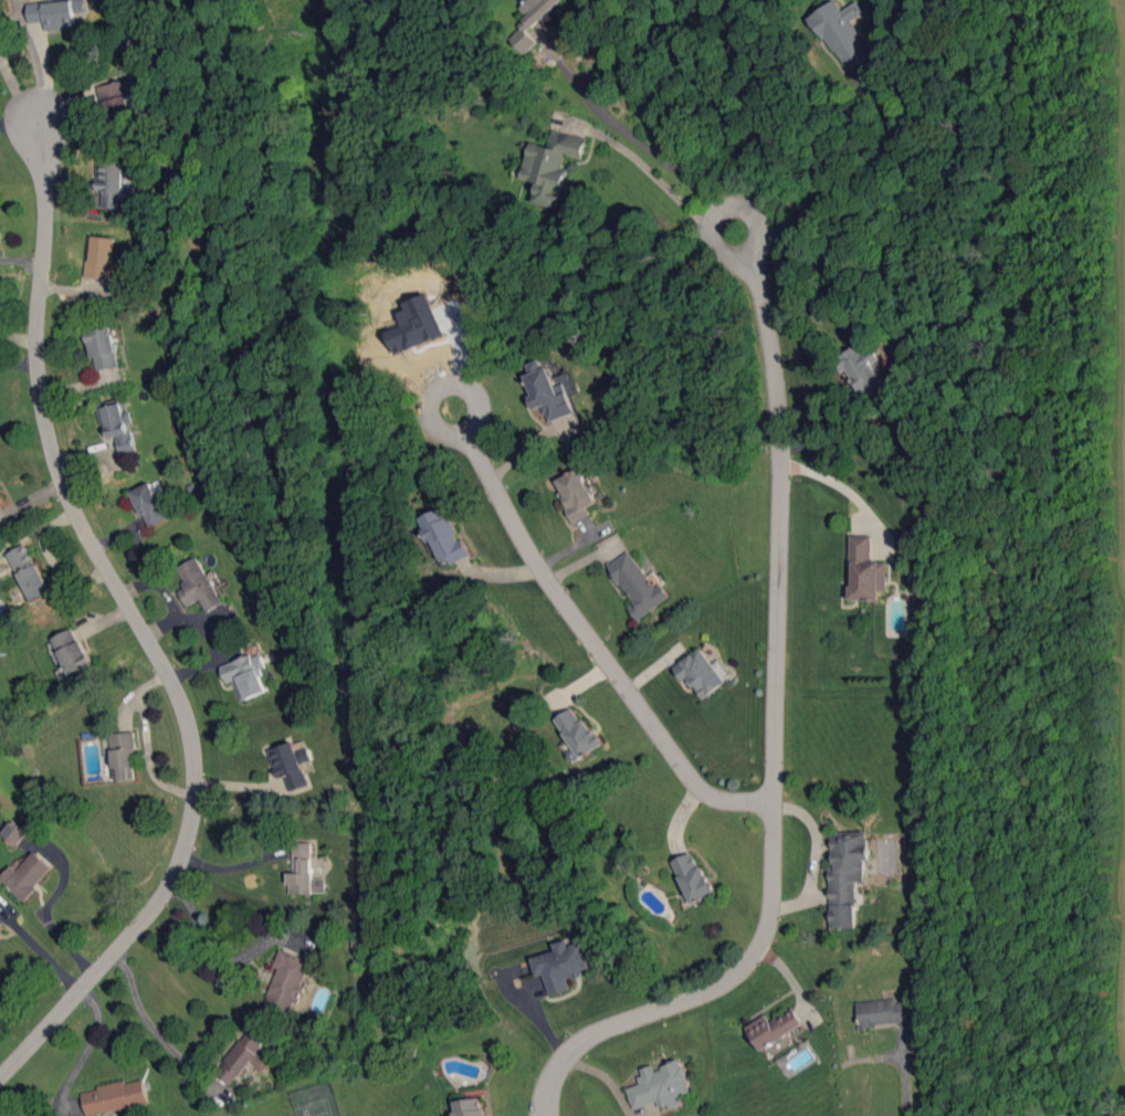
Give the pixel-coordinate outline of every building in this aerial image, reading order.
[(46,21),(46,30),(77,27),(75,13),(87,11),(86,0),(68,0),(28,4),(30,23),(46,21)] [(525,54),(538,42),(528,32),(562,0),(529,0),(521,8),(530,18),(509,37),(525,54)] [(835,0),(811,16),(844,67),(867,52),(856,35),(858,33),(850,21),(864,12),(857,1),(842,10),(835,0)] [(588,138),(552,130),(549,146),(530,142),(521,179),(538,182),(533,202),(559,208),(567,169),(563,168),(566,155),(583,159),(588,138)] [(123,208),(124,196),(135,196),(136,162),(98,161),(97,190),(103,191),(103,207),(123,208)] [(122,280),(122,263),(115,263),(117,237),(88,236),(86,278),(122,280)] [(438,338),(438,337),(444,335),(432,296),(400,307),(412,346),(438,338)] [(88,331),(95,371),(119,367),(112,327),(88,331)] [(875,364),(882,360),(875,347),(865,353),(861,344),(836,359),(843,372),(848,369),(863,395),(865,393),(876,411),(895,399),(875,364)] [(549,422),(577,412),(570,394),(578,392),(570,370),(553,376),(550,366),(544,369),(540,360),(528,364),(532,374),(527,376),(534,395),(530,396),(534,410),(544,406),(549,422)] [(137,451),(128,411),(124,412),(122,403),(100,408),(106,439),(116,437),(120,455),(137,451)] [(554,481),(575,523),(591,515),(588,507),(598,502),(580,468),(554,481)] [(132,491),(147,527),(167,519),(152,483),(132,491)] [(421,517),(442,566),(470,554),(464,538),(459,540),(445,506),(421,517)] [(850,600),(878,600),(878,591),(886,591),(886,562),(870,561),(870,536),(851,535),(850,600)] [(33,603),(52,594),(27,544),(8,553),(33,603)] [(671,597),(662,583),(655,587),(631,551),(609,565),(634,604),(629,607),(637,620),(671,597)] [(224,603),(199,556),(177,568),(187,587),(179,591),(187,606),(201,599),(208,612),(224,603)] [(74,627),(52,638),(69,675),(92,664),(74,627)] [(676,667),(702,700),(726,682),(701,648),(676,667)] [(235,681),(242,701),(267,692),(260,673),(268,670),(261,652),(221,666),(227,684),(235,681)] [(581,759),(601,746),(576,706),(556,718),(581,759)] [(133,732),(110,734),(115,781),(137,779),(133,732)] [(269,749),(278,778),(285,776),(290,791),(309,785),(303,763),(313,760),(310,747),(298,751),(295,741),(269,749)] [(18,845),(28,833),(13,821),(3,834),(18,845)] [(856,927),(855,881),(864,881),(864,860),(867,860),(867,832),(832,833),(833,866),(829,866),(831,928),(856,927)] [(294,873),(288,873),(288,893),(326,894),(326,878),(313,878),(313,843),(294,843),(294,873)] [(54,868),(36,851),(18,870),(12,865),(0,878),(0,879),(24,901),(54,868)] [(713,895),(696,851),(674,860),(692,904),(713,895)] [(550,995),(571,990),(568,979),(592,973),(585,941),(570,945),(569,939),(554,943),(556,951),(533,957),(537,976),(545,974),(550,995)] [(312,961),(281,949),(274,966),(279,968),(263,1009),(286,1018),(293,1001),(296,1002),(312,961)] [(858,1002),(860,1026),(905,1023),(903,999),(858,1002)] [(765,1015),(746,1027),(761,1050),(803,1024),(793,1008),(770,1023),(765,1015)] [(262,1071),(270,1062),(256,1051),(264,1041),(249,1029),(215,1073),(231,1086),(250,1062),(262,1071)] [(634,1109),(657,1102),(659,1110),(683,1102),(681,1096),(692,1093),(681,1060),(654,1069),(653,1065),(638,1070),(643,1083),(627,1088),(634,1109)] [(82,1091),(87,1115),(148,1104),(143,1079),(82,1091)] [(482,1097),(455,1101),(457,1115),(485,1115),(482,1097)]
